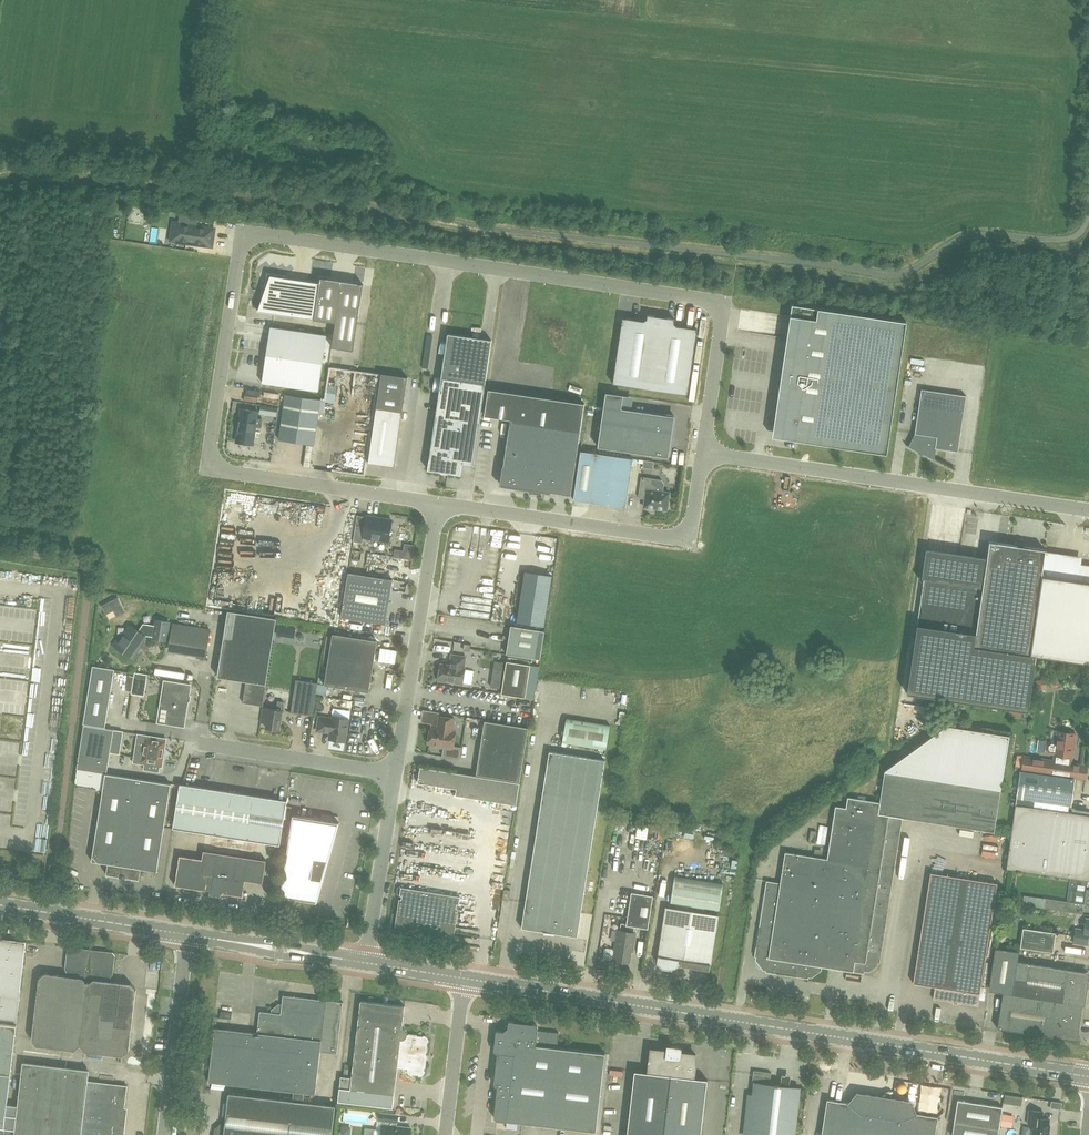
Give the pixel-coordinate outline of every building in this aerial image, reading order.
[(198,216),(197,222),(213,225),(214,219),(198,216)] [(215,228),(179,223),(173,222),(171,241),(212,247),(212,246),(215,229),(215,228)] [(259,309),(258,311),(314,319),(336,322),(332,347),(353,350),(363,284),(341,281),(320,278),(320,283),(284,278),(285,276),(286,276),(286,275),(267,272),(263,296),(264,296),(262,301),(260,309),(259,309)] [(792,305),(787,337),(773,437),(887,454),(891,430),(907,322),(792,305)] [(697,329),(685,327),(677,326),(674,323),(674,319),(675,319),(667,318),(667,317),(655,315),(655,316),(647,315),(648,315),(647,319),(644,321),(623,318),(613,383),(688,395),(697,329)] [(267,335),(264,354),(323,363),(327,335),(270,326),(269,335),(267,335)] [(439,391),(438,400),(438,403),(436,415),(428,470),(461,475),(462,464),(463,464),(473,466),(480,421),(485,384),(492,340),(448,334),(441,377),(441,379),(439,391)] [(323,363),(264,354),(261,373),(263,374),(262,381),(262,382),(318,391),(323,363)] [(381,373),(379,390),(405,394),(408,377),(381,373)] [(488,392),(484,415),(510,419),(509,428),(504,463),(503,463),(499,485),(531,490),(531,493),(540,495),(540,491),(551,493),(551,492),(571,495),(581,429),(584,407),(585,403),(559,400),(488,389),(488,392)] [(906,445),(923,454),(925,455),(934,459),(936,448),(958,451),(966,396),(922,389),(915,433),(909,446),(906,444),(906,445)] [(379,390),(376,408),(402,412),(405,394),(379,390)] [(675,416),(632,410),(622,408),(624,395),(606,392),(598,447),(669,458),(669,455),(675,418),(675,416)] [(321,400),(286,394),(279,440),(314,445),(321,400)] [(267,414),(269,406),(261,405),(260,413),(267,414)] [(402,412),(376,408),(368,462),(394,466),(402,412)] [(256,426),(257,419),(258,411),(241,409),(236,442),(253,444),(256,426)] [(633,458),(596,453),(581,451),(574,500),(626,507),(631,469),(633,458)] [(654,462),(633,458),(631,469),(638,470),(639,463),(643,463),(643,468),(653,469),(654,462)] [(652,484),(653,479),(642,477),(639,497),(645,498),(644,507),(667,510),(667,508),(669,506),(670,501),(668,500),(669,492),(657,490),(657,488),(655,485),(652,484)] [(222,510),(215,553),(247,559),(254,515),(222,510)] [(392,520),(381,518),(381,520),(377,519),(377,517),(366,516),(365,527),(356,525),(353,541),(363,543),(364,537),(388,541),(390,530),(392,528),(393,523),(392,521),(392,520)] [(1045,550),(990,541),(987,558),(976,556),(938,550),(937,560),(925,558),(922,578),(924,579),(917,625),(907,693),(1028,711),(1036,655),(1088,663),(1088,565),(1080,564),(1079,570),(1043,564),(1045,550)] [(398,557),(417,558),(418,543),(407,542),(407,548),(398,548),(398,557)] [(363,567),(367,551),(356,549),(352,565),(363,567)] [(543,626),(551,575),(525,571),(517,621),(543,626)] [(348,572),(341,617),(386,624),(393,579),(348,572)] [(105,613),(113,609),(121,606),(117,598),(101,605),(105,613)] [(246,681),(243,702),(263,706),(266,684),(277,618),(228,610),(218,677),(246,681)] [(156,620),(155,625),(153,637),(153,638),(166,640),(169,622),(156,620)] [(146,636),(153,637),(155,625),(147,624),(146,626),(142,625),(138,631),(130,626),(119,641),(117,640),(113,645),(133,658),(139,650),(137,648),(146,636)] [(545,631),(511,625),(506,654),(540,659),(545,631)] [(200,628),(196,651),(206,652),(210,629),(200,628)] [(377,640),(333,633),(324,685),(369,692),(377,640)] [(474,671),(465,669),(465,668),(464,668),(466,657),(452,654),(450,666),(441,664),(439,680),(463,684),(463,682),(472,684),(474,671)] [(504,662),(494,661),(491,687),(500,688),(504,662)] [(531,665),(507,661),(502,694),(526,698),(531,665)] [(93,666),(83,724),(105,727),(115,669),(93,666)] [(147,678),(148,674),(135,672),(134,676),(131,692),(131,693),(144,696),(147,678)] [(318,683),(296,679),(291,712),(313,716),(318,683)] [(168,716),(185,719),(191,685),(165,681),(161,708),(169,709),(168,716)] [(275,709),(269,708),(263,707),(261,722),(267,723),(266,728),(268,728),(269,730),(273,731),(275,729),(279,730),(284,701),(278,700),(277,708),(275,709)] [(333,719),(319,716),(317,730),(327,732),(327,731),(331,731),(330,739),(345,741),(349,719),(333,717),(333,719)] [(453,747),(455,732),(452,731),(455,718),(440,716),(439,725),(440,725),(439,729),(431,728),(428,743),(434,744),(434,746),(443,748),(444,746),(453,747)] [(611,725),(566,718),(563,742),(607,749),(611,725)] [(476,774),(520,781),(529,728),(485,721),(476,774)] [(110,752),(118,753),(122,731),(84,725),(77,769),(107,773),(110,752)] [(819,966),(822,967),(864,973),(865,969),(868,970),(875,965),(876,962),(879,962),(902,817),(994,832),(1009,735),(947,725),(885,770),(885,771),(880,802),(848,797),(846,807),(836,806),(827,858),(785,852),(780,883),(767,881),(755,956),(759,957),(758,960),(763,967),(767,968),(766,971),(808,978),(808,974),(812,975),(819,970),(819,966)] [(1054,761),(1062,762),(1071,763),(1071,758),(1072,758),(1075,733),(1058,731),(1057,741),(1052,740),(1048,743),(1047,748),(1050,752),(1055,753),(1054,761)] [(166,739),(138,735),(134,760),(145,761),(145,763),(162,766),(166,739)] [(605,760),(550,751),(522,928),(578,936),(605,760)] [(1038,759),(1024,756),(1022,770),(1085,779),(1087,766),(1071,763),(1062,762),(1054,761),(1038,759)] [(77,769),(75,785),(99,788),(98,790),(103,791),(104,784),(137,789),(170,794),(171,784),(77,769)] [(1035,800),(1070,806),(1074,778),(1020,771),(1016,804),(1028,806),(1034,800),(1035,800)] [(98,823),(131,828),(137,789),(104,784),(103,791),(98,823)] [(209,834),(216,789),(180,784),(173,828),(209,834)] [(158,871),(170,794),(137,789),(131,828),(125,866),(108,864),(107,875),(139,880),(141,869),(158,871)] [(245,839),(252,795),(216,789),(209,834),(245,839)] [(252,795),(245,839),(280,845),(287,800),(252,795)] [(1016,804),(1006,868),(1088,880),(1088,815),(1028,806),(1016,804)] [(280,897),(281,897),(317,903),(340,822),(293,815),(280,897)] [(92,861),(108,864),(125,866),(131,828),(98,823),(92,861)] [(202,859),(180,855),(175,885),(211,891),(211,893),(216,894),(220,895),(220,893),(243,896),(246,880),(263,883),(267,860),(204,850),(202,859)] [(931,872),(913,983),(935,986),(933,998),(953,1002),(954,999),(958,1000),(958,1002),(978,1006),(997,883),(931,872)] [(719,910),(724,883),(674,875),(670,902),(719,910)] [(399,899),(395,930),(448,939),(449,936),(452,934),(455,934),(459,908),(456,908),(457,904),(459,904),(460,896),(401,887),(400,895),(402,895),(402,899),(399,899)] [(509,901),(511,890),(504,889),(503,900),(509,901)] [(606,949),(605,957),(606,959),(612,960),(614,959),(613,960),(618,961),(629,963),(631,951),(633,941),(634,941),(636,933),(634,932),(635,926),(648,929),(653,896),(631,892),(626,924),(621,923),(620,930),(618,930),(615,950),(614,949),(608,948),(606,949)] [(1022,905),(1067,912),(1069,902),(1046,898),(1023,896),(1022,905)] [(710,964),(709,971),(710,971),(719,915),(666,907),(658,956),(659,956),(657,963),(662,968),(672,970),(678,966),(679,959),(710,964)] [(1085,930),(1076,928),(1074,942),(1087,944),(1088,937),(1088,920),(1086,919),(1085,930)] [(1017,941),(1021,942),(1020,947),(1053,952),(1056,932),(1023,928),(1022,936),(1018,935),(1017,941)] [(16,1020),(19,996),(26,940),(3,937),(3,938),(0,937),(0,1018),(16,1020)] [(75,1050),(81,1046),(92,951),(71,948),(69,950),(66,968),(68,970),(70,970),(70,975),(45,973),(39,977),(32,1039),(37,1045),(75,1050)] [(1003,992),(1012,994),(1082,1005),(1085,1006),(1088,983),(1084,982),(1085,972),(1018,961),(1019,952),(997,948),(989,987),(1003,989),(1003,992)] [(124,1056),(129,1051),(137,989),(132,983),(107,980),(108,974),(110,975),(112,973),(114,955),(113,953),(92,951),(81,1046),(86,1051),(124,1056)] [(1012,994),(1003,992),(997,1028),(1069,1039),(1072,1044),(1081,1037),(1078,1033),(1082,1005),(1012,994)] [(294,1092),(305,1093),(315,1094),(320,1051),(337,1053),(343,1002),(283,995),(282,1006),(279,1005),(273,1010),(273,1013),(260,1011),(257,1033),(215,1028),(209,1082),(213,1082),(294,1092)] [(398,1067),(409,1069),(409,1070),(409,1071),(409,1072),(410,1072),(411,1073),(412,1074),(413,1074),(419,1075),(420,1075),(421,1074),(422,1074),(423,1073),(424,1072),(424,1071),(424,1070),(424,1067),(424,1066),(424,1065),(423,1065),(423,1057),(426,1057),(428,1041),(427,1040),(427,1039),(427,1038),(426,1038),(426,1037),(425,1037),(424,1036),(407,1034),(407,1033),(407,1032),(407,1031),(406,1030),(405,1029),(404,1028),(403,1028),(402,1028),(405,1006),(361,1001),(360,1012),(350,1089),(339,1087),(338,1101),(393,1107),(398,1067)] [(498,1121),(596,1132),(605,1053),(557,1048),(559,1033),(538,1030),(538,1027),(538,1026),(537,1025),(536,1024),(535,1024),(509,1021),(508,1028),(503,1031),(496,1031),(494,1049),(494,1050),(495,1051),(495,1052),(496,1052),(496,1053),(497,1053),(498,1053),(494,1082),(494,1083),(494,1084),(495,1085),(496,1086),(497,1086),(498,1086),(494,1116),(494,1117),(495,1118),(495,1119),(496,1120),(497,1120),(498,1121)] [(12,1074),(17,1026),(0,1024),(0,1073),(12,1074)] [(674,1047),(668,1047),(668,1051),(651,1049),(649,1072),(635,1071),(627,1134),(664,1134),(674,1047)] [(695,1078),(693,1078),(696,1054),(680,1052),(680,1048),(674,1047),(664,1134),(701,1134),(707,1079),(695,1078)] [(127,1086),(87,1081),(89,1070),(23,1063),(15,1134),(121,1134),(127,1086)] [(800,1088),(770,1085),(771,1073),(754,1070),(752,1087),(756,1087),(754,1100),(761,1100),(757,1134),(795,1134),(800,1088)] [(5,1128),(7,1115),(12,1075),(12,1074),(0,1073),(0,1127),(5,1128)] [(911,1101),(894,1099),(892,1092),(893,1092),(892,1091),(879,1096),(857,1093),(849,1103),(827,1099),(822,1134),(935,1134),(938,1117),(916,1113),(911,1101)] [(289,1134),(332,1134),(336,1106),(304,1102),(305,1093),(294,1092),(293,1100),(289,1134)] [(293,1100),(229,1093),(225,1126),(223,1126),(220,1123),(222,1126),(215,1131),(215,1134),(213,1134),(289,1134),(293,1100)] [(1009,1094),(1008,1102),(1026,1104),(1026,1095),(1009,1094)] [(999,1130),(1003,1107),(958,1100),(952,1134),(998,1134),(999,1130)] [(1048,1131),(1050,1119),(1042,1118),(1043,1112),(1029,1110),(1028,1123),(1033,1124),(1032,1134),(1049,1134),(1050,1133),(1048,1131)] [(411,1127),(395,1125),(395,1122),(398,1123),(399,1114),(380,1112),(379,1120),(383,1121),(382,1130),(376,1129),(374,1130),(373,1134),(410,1134),(411,1127)] [(1007,1126),(1009,1115),(1009,1114),(1002,1114),(1001,1125),(1007,1126)]
